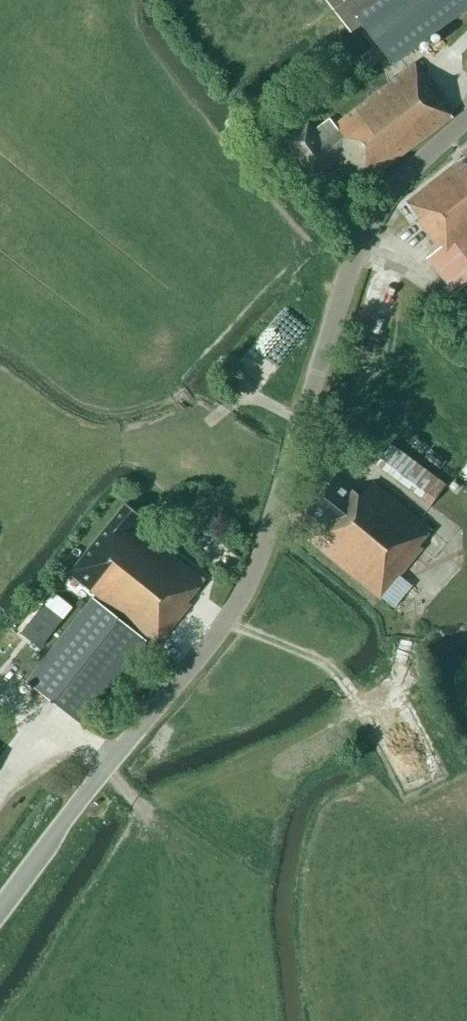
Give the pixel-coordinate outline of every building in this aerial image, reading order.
[(330,6),(362,48),(373,40),(393,66),(466,9),(466,0),(338,0),(330,6)] [(346,154),(349,158),(344,162),(362,186),(453,117),(443,105),(445,103),(415,63),(334,125),(330,120),(314,132),(308,124),(285,141),(314,179),(346,154)] [(462,152),(465,156),(407,202),(419,217),(416,219),(439,249),(427,258),(448,285),(455,293),(466,283),(466,148),(462,152)] [(445,485),(391,444),(376,465),(430,506),(445,485)] [(361,498),(335,476),(306,511),(322,524),(308,540),(381,599),(423,549),(420,546),(432,531),(374,483),(361,498)] [(71,571),(159,645),(192,604),(189,601),(206,580),(161,544),(158,548),(135,528),(145,516),(129,502),(71,571)] [(27,682),(77,722),(143,639),(93,599),(27,682)]
